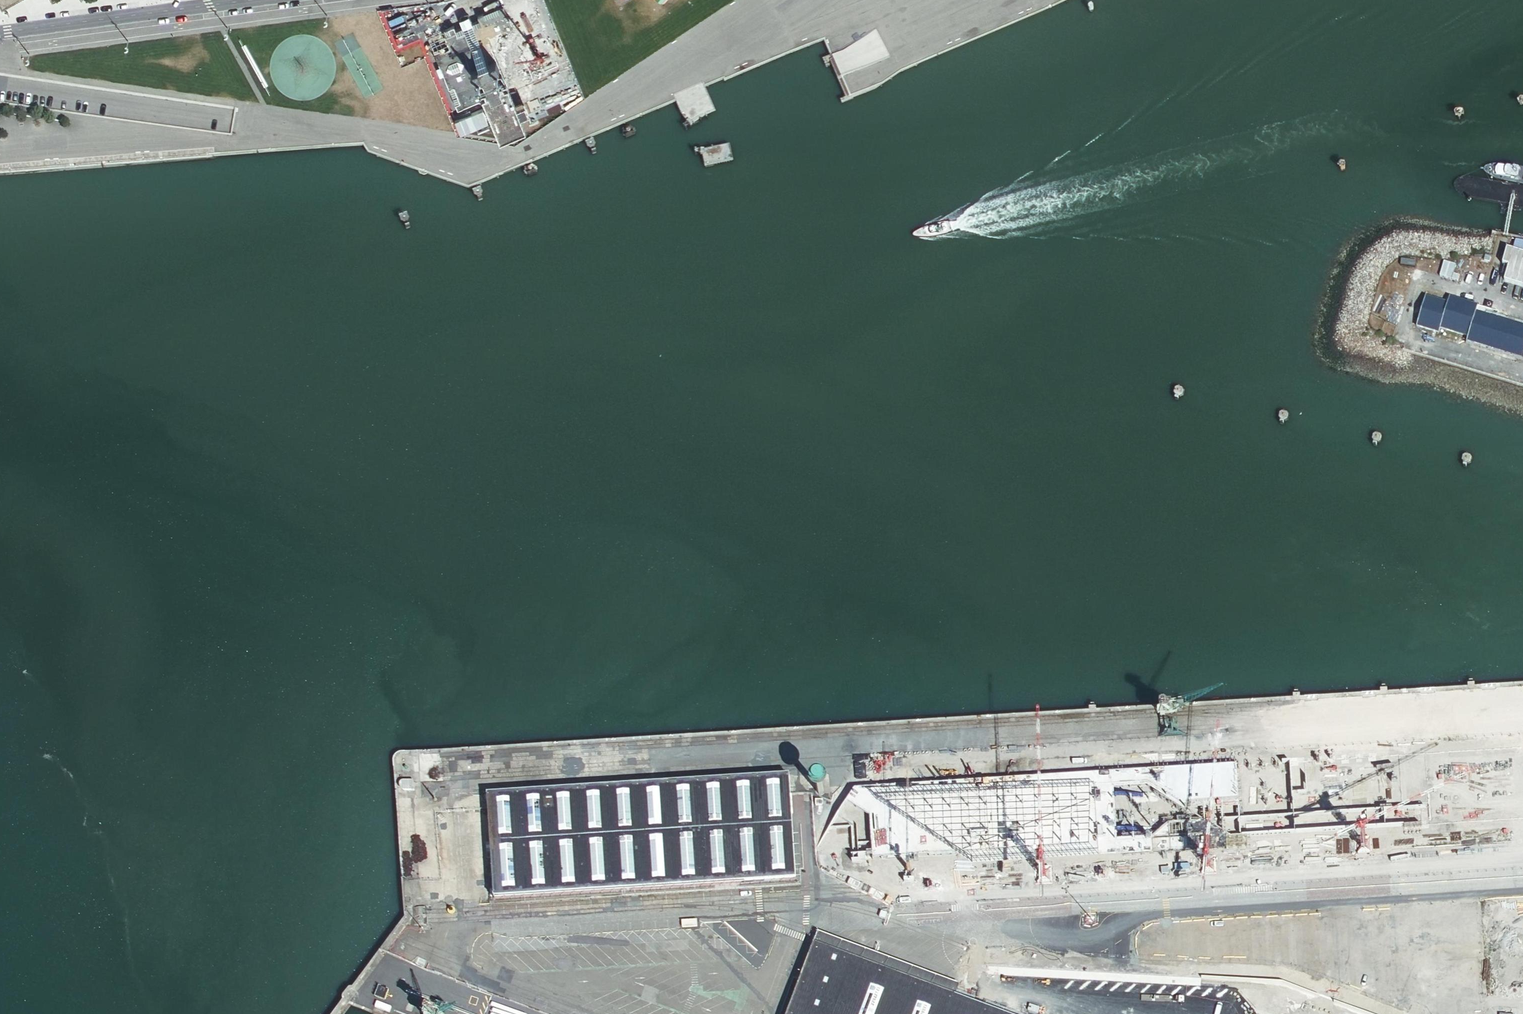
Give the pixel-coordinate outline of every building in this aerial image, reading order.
[(510,88),(559,67),(535,10),(532,2),(531,0),(518,0),(478,16),(479,18),(481,22),(473,25),(472,21),(463,25),(464,29),(457,32),(455,27),(429,38),(441,67),(445,76),(458,109),(485,98),(510,88)] [(445,76),(441,67),(436,69),(440,78),(445,76)] [(510,88),(485,98),(488,105),(502,139),(526,129),(512,93),(510,88)] [(1504,253),(1501,268),(1506,269),(1502,284),(1522,290),(1522,258),(1504,253)] [(1425,297),(1416,327),(1440,335),(1442,329),(1466,337),(1464,343),(1522,361),(1522,360),(1522,328),(1476,313),(1478,307),(1449,298),(1447,304),(1425,297)] [(1237,765),(856,790),(860,873),(1194,848),(1190,804),(1238,799),(1237,765)] [(791,774),(491,792),(492,808),(497,896),(798,878),(793,803),(793,794),(791,774)] [(414,791),(414,782),(404,783),(403,784),(402,786),(402,789),(403,791),(405,792),(414,791)] [(815,941),(789,1013),(1012,1013),(815,941)]
